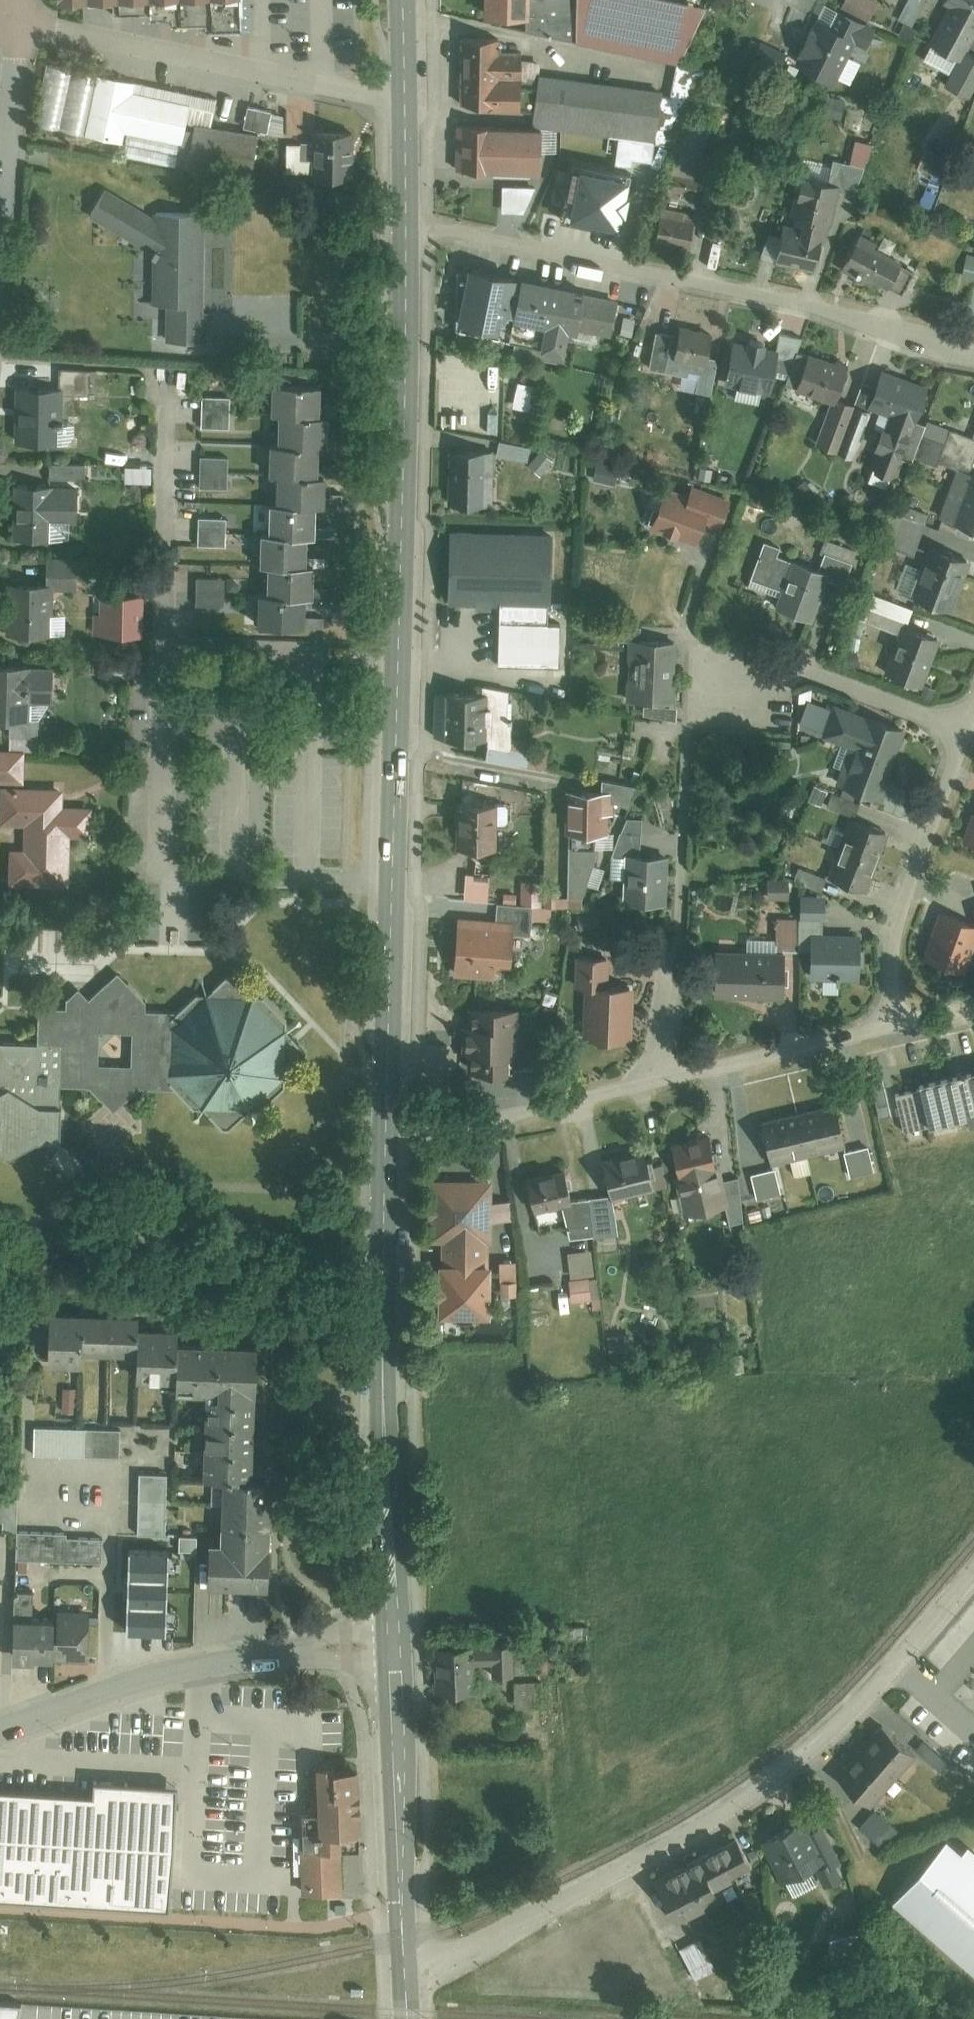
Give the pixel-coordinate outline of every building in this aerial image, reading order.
[(58,2),(112,0),(112,16),(171,14),(171,26),(205,25),(206,33),(241,31),(240,0),(58,0),(58,2)] [(486,23),(506,23),(527,23),(528,0),(486,0),(486,23)] [(527,23),(506,23),(506,31),(526,34),(681,67),(708,10),(659,0),(528,0),(527,23)] [(897,22),(912,29),(926,0),(908,0),(897,22)] [(943,6),(954,10),(935,51),(964,65),(968,57),(973,45),(973,0),(946,0),(943,6)] [(816,17),(795,63),(833,81),(854,35),(816,17)] [(497,44),(462,44),(463,117),(520,117),(520,65),(519,57),(497,57),(497,44)] [(964,65),(949,93),(964,101),(973,81),(973,60),(968,57),(964,65)] [(520,65),(520,117),(534,117),(532,130),(656,147),(661,98),(540,79),(542,67),(520,65)] [(96,77),(86,135),(190,153),(186,173),(254,185),(268,108),(246,104),(241,131),(189,122),(192,103),(134,92),(136,84),(96,77)] [(489,127),(458,126),(456,181),(487,182),(488,136),(489,127)] [(320,182),(357,182),(356,132),(319,133),(320,182)] [(540,137),(488,136),(487,182),(539,183),(540,137)] [(854,203),(874,145),(857,142),(850,166),(837,164),(831,188),(840,191),(837,200),(854,203)] [(631,172),(572,160),(560,218),(619,230),(631,172)] [(673,168),(668,191),(696,198),(702,175),(673,168)] [(840,191),(831,188),(803,180),(778,267),(814,278),(837,200),(840,191)] [(107,185),(87,215),(155,260),(154,303),(169,303),(169,342),(205,342),(206,211),(155,210),(155,217),(107,185)] [(696,219),(660,213),(655,241),(691,247),(696,219)] [(861,234),(858,243),(844,273),(892,295),(906,266),(879,254),(883,245),(861,234)] [(516,268),(471,258),(459,315),(454,336),(476,341),(479,327),(503,331),(516,268)] [(516,268),(503,331),(567,345),(570,330),(610,339),(620,294),(586,287),(587,283),(516,268)] [(712,330),(679,325),(673,324),(670,346),(651,343),(648,365),(687,372),(688,366),(698,368),(694,392),(711,395),(718,353),(709,352),(712,330)] [(750,331),(749,336),(732,334),(725,379),(770,387),(774,366),(790,370),(799,345),(803,332),(779,328),(775,345),(764,342),(766,334),(750,331)] [(799,345),(790,370),(787,380),(834,394),(845,359),(799,345)] [(928,380),(879,365),(868,402),(890,408),(886,421),(881,419),(873,443),(878,445),(871,466),(897,473),(903,453),(913,456),(924,419),(917,416),(928,380)] [(490,372),(460,370),(458,417),(493,419),(495,377),(495,372),(490,372)] [(327,387),(276,384),(275,410),(284,410),(282,444),(273,443),(272,472),(285,473),(284,503),(276,502),(275,531),(270,531),(268,562),(267,594),(265,623),(314,626),(315,594),(330,595),(331,566),(316,565),(317,535),(332,535),(334,502),(335,472),(325,472),(326,444),(336,444),(338,413),(326,412),(327,387)] [(59,393),(18,391),(16,442),(56,444),(59,393)] [(855,399),(834,394),(817,443),(836,448),(855,399)] [(200,427),(226,427),(226,398),(200,398),(200,427)] [(855,399),(836,448),(856,455),(871,404),(855,399)] [(928,417),(924,431),(945,438),(939,457),(959,464),(970,468),(973,456),(973,432),(928,417)] [(499,437),(497,452),(528,457),(531,442),(499,437)] [(494,445),(451,444),(450,503),(493,504),(494,452),(494,445)] [(552,457),(539,447),(528,462),(540,472),(552,457)] [(203,487),(230,487),(230,459),(203,459),(203,487)] [(959,464),(942,517),(973,528),(973,469),(970,468),(959,464)] [(686,496),(707,503),(703,517),(721,523),(731,495),(690,482),(686,496)] [(82,484),(11,484),(11,543),(52,543),(52,523),(82,523),(82,484)] [(686,496),(659,488),(648,523),(697,537),(703,517),(707,503),(686,496)] [(929,511),(901,501),(887,539),(916,550),(929,511)] [(200,546),(227,546),(227,517),(200,517),(200,546)] [(553,529),(448,526),(448,599),(448,603),(498,603),(498,616),(548,617),(549,596),(553,529)] [(780,541),(763,535),(751,576),(780,585),(774,604),(814,616),(827,574),(846,580),(858,544),(821,532),(812,560),(778,549),(780,541)] [(930,542),(913,595),(953,607),(970,554),(930,542)] [(9,587),(9,631),(47,631),(47,594),(79,593),(79,566),(51,566),(51,587),(9,587)] [(197,605),(224,605),(224,577),(197,577),(197,605)] [(863,585),(849,626),(865,631),(869,619),(904,631),(908,619),(914,603),(863,585)] [(91,612),(91,632),(143,632),(143,595),(106,595),(106,612),(91,612)] [(942,631),(908,619),(904,631),(890,670),(924,683),(942,631)] [(630,636),(629,696),(674,696),(675,636),(641,636),(630,636)] [(0,666),(0,719),(31,720),(31,701),(49,701),(50,666),(0,666)] [(481,681),(481,686),(482,733),(485,735),(484,758),(546,769),(547,747),(529,747),(529,741),(526,741),(526,737),(511,734),(512,709),(508,709),(508,684),(481,681)] [(434,686),(435,734),(482,733),(481,686),(434,686)] [(856,743),(842,780),(882,794),(907,725),(814,692),(804,719),(823,726),(822,730),(856,743)] [(677,704),(639,704),(639,711),(676,716),(677,704)] [(0,757),(0,785),(2,785),(1,825),(31,826),(31,849),(8,849),(7,890),(71,891),(72,843),(95,844),(95,807),(68,806),(68,789),(23,789),(23,757),(0,757)] [(603,784),(567,783),(568,805),(568,831),(568,855),(568,876),(568,891),(585,892),(596,860),(595,829),(606,829),(604,810),(614,810),(613,799),(629,802),(637,782),(602,774),(603,784)] [(859,799),(832,789),(828,802),(855,812),(859,799)] [(497,795),(457,795),(457,844),(496,845),(497,795)] [(625,850),(625,898),(668,899),(667,848),(641,847),(643,814),(627,814),(614,849),(625,850)] [(854,814),(831,877),(863,889),(886,825),(854,814)] [(827,872),(798,863),(793,879),(822,888),(827,872)] [(490,870),(465,870),(464,896),(489,897),(490,870)] [(542,878),(521,878),(521,901),(533,903),(542,903),(542,884),(542,878)] [(787,880),(768,881),(768,896),(788,895),(787,880)] [(560,884),(542,884),(542,903),(552,904),(567,904),(567,893),(561,893),(560,884)] [(798,914),(798,949),(810,949),(810,930),(816,930),(816,914),(825,914),(825,893),(799,893),(799,914),(798,914)] [(495,916),(514,917),(513,930),(531,932),(533,917),(551,919),(552,904),(542,903),(533,903),(521,901),(497,899),(495,916)] [(925,959),(968,973),(973,956),(973,916),(943,906),(925,959)] [(495,916),(456,913),(452,969),(495,972),(496,955),(511,956),(513,930),(514,917),(495,916)] [(776,949),(784,949),(798,949),(798,914),(776,914),(776,935),(776,949)] [(816,930),(810,930),(810,949),(810,974),(827,974),(827,990),(840,990),(840,973),(859,973),(859,929),(816,930)] [(715,946),(715,991),(784,991),(784,949),(776,949),(776,935),(747,935),(747,946),(715,946)] [(584,1039),(636,1040),(637,988),(610,988),(611,960),(571,960),(570,991),(585,991),(584,1039)] [(156,1019),(155,1071),(169,1085),(214,1127),(302,1047),(221,962),(173,1005),(156,1019)] [(173,1005),(134,1005),(135,993),(108,964),(78,991),(67,980),(57,990),(56,1000),(28,1001),(27,1035),(0,1034),(0,1152),(27,1138),(51,1138),(53,1082),(75,1082),(103,1106),(130,1087),(169,1085),(155,1071),(156,1019),(173,1005)] [(464,1063),(522,1064),(523,1009),(465,1008),(464,1063)] [(896,1096),(905,1132),(973,1116),(973,1071),(920,1083),(922,1090),(896,1096)] [(837,1102),(798,1110),(808,1152),(845,1145),(837,1102)] [(763,1118),(773,1161),(791,1157),(794,1173),(811,1169),(808,1152),(798,1110),(763,1118)] [(712,1134),(671,1143),(678,1169),(673,1170),(678,1190),(670,1192),(673,1208),(682,1205),(683,1209),(725,1199),(730,1221),(744,1218),(739,1174),(723,1177),(712,1134)] [(869,1143),(845,1149),(851,1175),(875,1170),(869,1143)] [(647,1153),(604,1162),(610,1191),(611,1194),(654,1185),(647,1153)] [(564,1165),(527,1175),(535,1207),(562,1200),(572,1198),(564,1165)] [(782,1190),(775,1165),(750,1171),(756,1197),(782,1190)] [(437,1257),(437,1305),(491,1306),(491,1254),(487,1254),(487,1236),(492,1236),(492,1218),(510,1218),(510,1198),(492,1197),(492,1175),(436,1175),(436,1204),(436,1232),(443,1232),(442,1257),(437,1257)] [(587,1193),(588,1196),(593,1234),(617,1232),(611,1194),(610,1191),(587,1193)] [(562,1200),(570,1236),(593,1234),(588,1196),(572,1198),(562,1200)] [(591,1247),(569,1250),(571,1275),(594,1273),(591,1247)] [(514,1257),(500,1258),(501,1292),(515,1291),(514,1257)] [(590,1277),(571,1279),(573,1301),(591,1299),(592,1309),(600,1308),(598,1294),(592,1295),(590,1277)] [(140,1319),(54,1316),(52,1365),(94,1367),(94,1354),(129,1355),(128,1387),(181,1389),(180,1396),(210,1397),(207,1480),(230,1481),(228,1548),(216,1548),(215,1590),(279,1593),(280,1551),(274,1551),(276,1484),(261,1483),(266,1348),(177,1345),(178,1332),(139,1330),(140,1319)] [(118,1431),(34,1430),(33,1459),(118,1460),(118,1431)] [(141,1475),(138,1534),(169,1535),(172,1477),(141,1475)] [(21,1536),(20,1564),(99,1565),(99,1537),(21,1536)] [(129,1549),(126,1629),(166,1631),(169,1550),(129,1549)] [(13,1604),(11,1655),(89,1658),(91,1607),(13,1604)] [(515,1646),(439,1649),(440,1693),(477,1691),(477,1680),(512,1679),(513,1709),(546,1708),(545,1680),(516,1681),(515,1646)] [(880,1808),(921,1756),(877,1722),(836,1774),(880,1808)] [(360,1825),(359,1760),(316,1760),(316,1796),(316,1805),(301,1805),(301,1850),(302,1890),(342,1889),(342,1849),(360,1849),(360,1825)] [(94,1781),(93,1798),(0,1793),(0,1899),(170,1909),(177,1786),(94,1781)] [(875,1808),(859,1827),(886,1849),(902,1829),(875,1808)] [(804,1822),(764,1841),(786,1886),(815,1872),(820,1883),(844,1871),(823,1827),(810,1833),(804,1822)] [(736,1840),(657,1881),(676,1919),(719,1897),(712,1884),(749,1864),(736,1840)] [(676,1945),(634,1968),(646,1990),(689,1967),(676,1945)] [(20,1999),(0,1997),(0,2018),(18,2018),(20,1999)]
